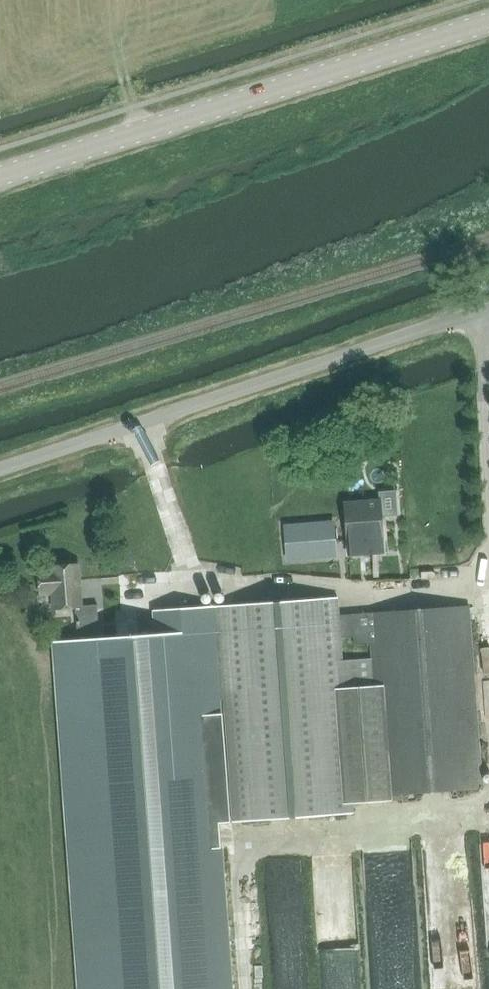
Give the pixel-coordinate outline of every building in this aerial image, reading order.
[(380,500),(345,503),(349,558),(391,555),(389,526),(382,527),(380,500)] [(77,633),(99,631),(97,604),(81,605),(78,563),(51,565),(51,570),(39,571),(41,593),(53,592),(54,607),(75,606),(77,633)] [(231,822),(352,813),(351,802),(382,800),(382,795),(483,790),(472,609),(369,614),(337,616),(336,597),(215,606),(231,822)] [(213,606),(153,610),(155,634),(56,640),(80,988),(228,988),(216,823),(228,822),(213,606)] [(470,819),(422,822),(429,943),(477,940),(470,819)] [(431,944),(433,988),(478,988),(476,942),(431,944)] [(384,988),(418,988),(411,943),(378,948),(384,988)]
